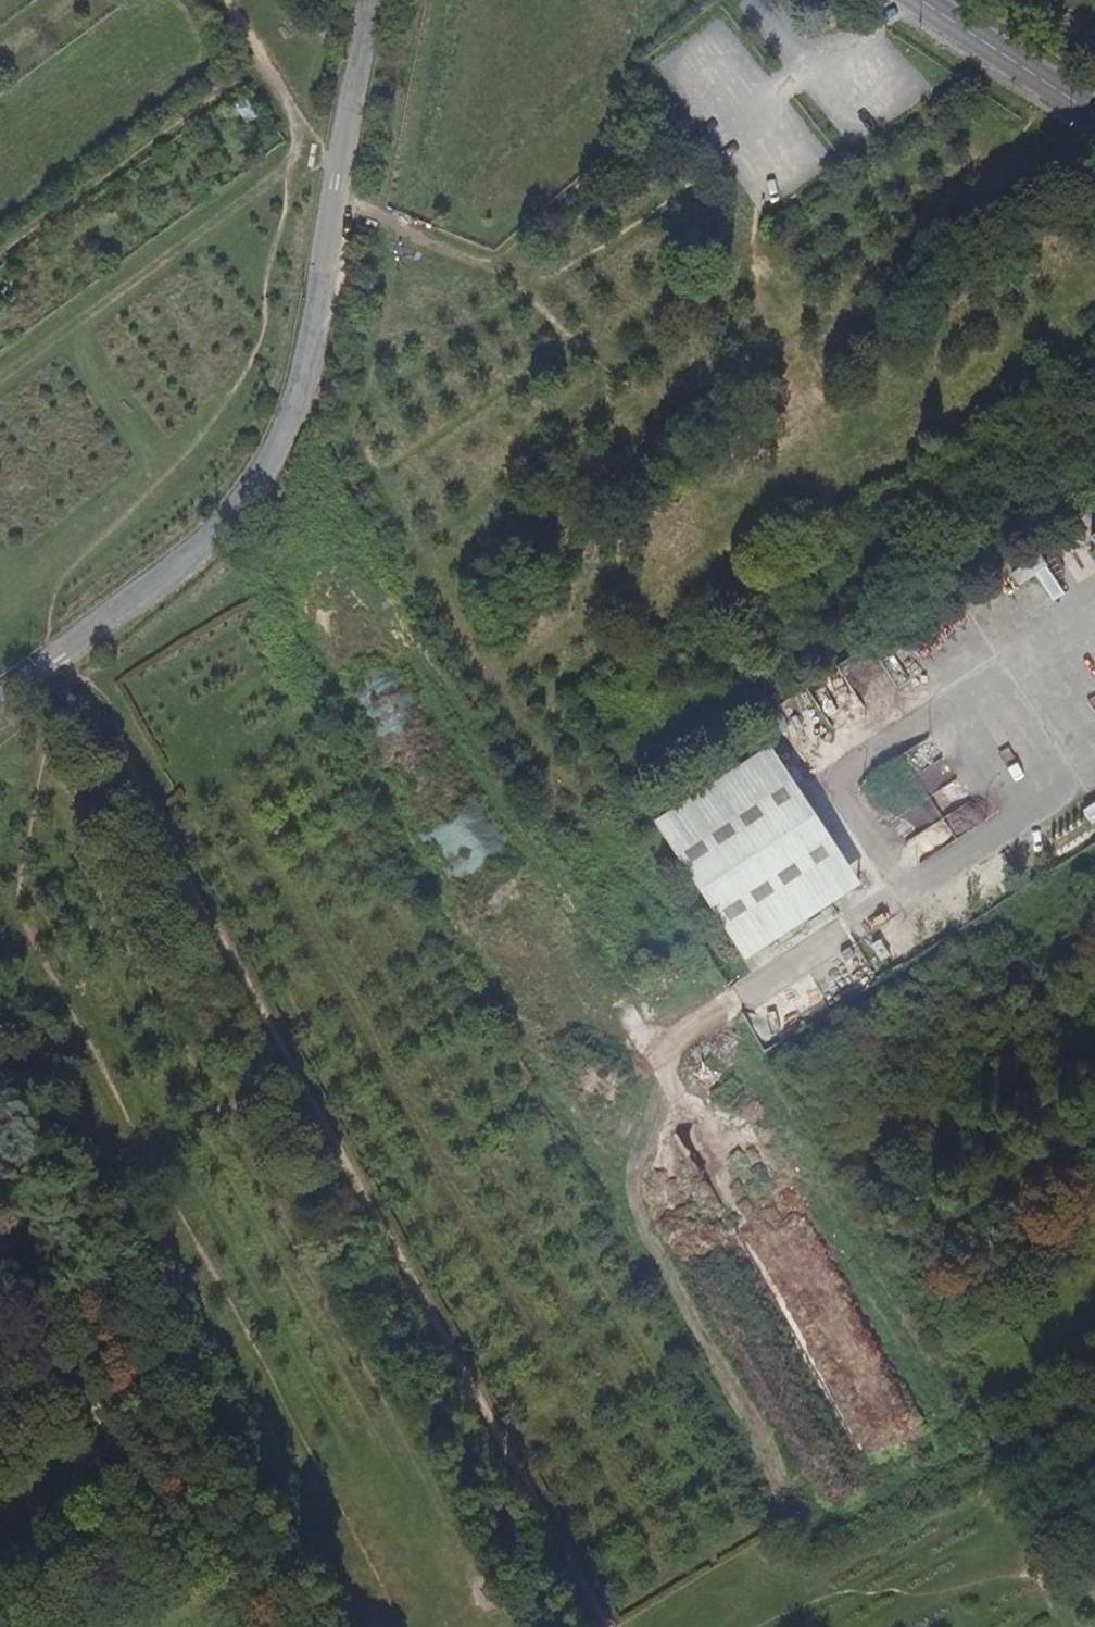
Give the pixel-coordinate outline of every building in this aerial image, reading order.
[(856,888),(765,750),(654,824),(745,962),(856,888)] [(947,792),(932,799),(909,754),(866,776),(886,817),(894,813),(905,836),(956,810),(947,792)]
